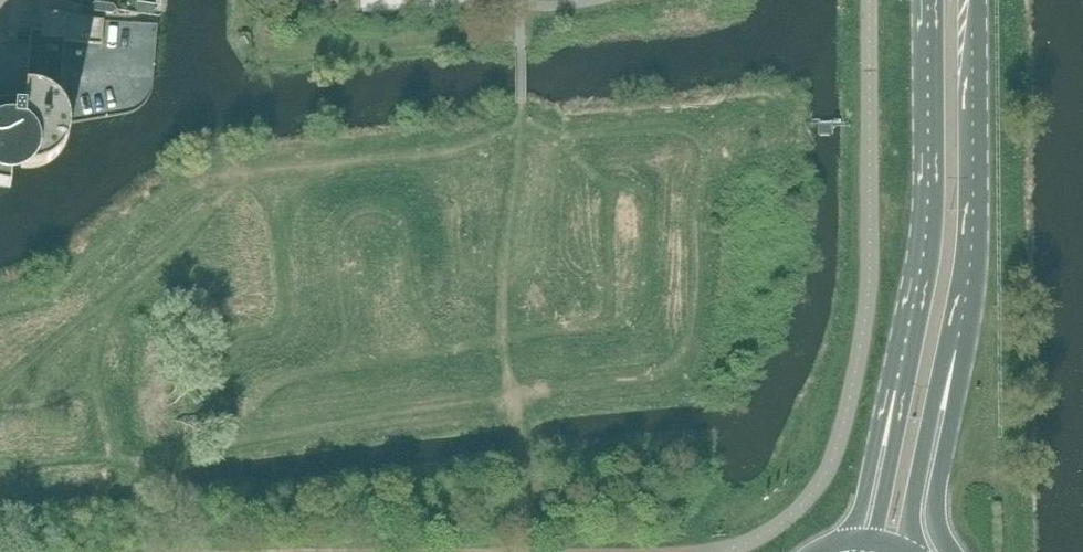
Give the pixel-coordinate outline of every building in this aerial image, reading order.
[(153,84),(156,25),(104,20),(104,19),(79,18),(81,6),(41,0),(40,0),(37,16),(43,16),(42,33),(36,32),(35,32),(34,33),(33,33),(31,35),(30,36),(30,37),(30,38),(30,40),(26,86),(24,107),(17,107),(17,106),(12,106),(9,106),(4,106),(1,106),(0,107),(0,187),(4,188),(7,188),(11,188),(14,148),(25,149),(25,153),(22,153),(21,168),(29,168),(37,167),(44,165),(51,161),(57,156),(63,150),(65,146),(67,142),(68,137),(69,133),(70,128),(70,122),(127,114),(134,112),(140,108),(145,103),(149,97),(152,91),(153,84)] [(103,12),(104,3),(96,2),(91,6),(94,11),(103,12)] [(104,3),(103,12),(112,14),(117,10),(114,5),(104,3)]
